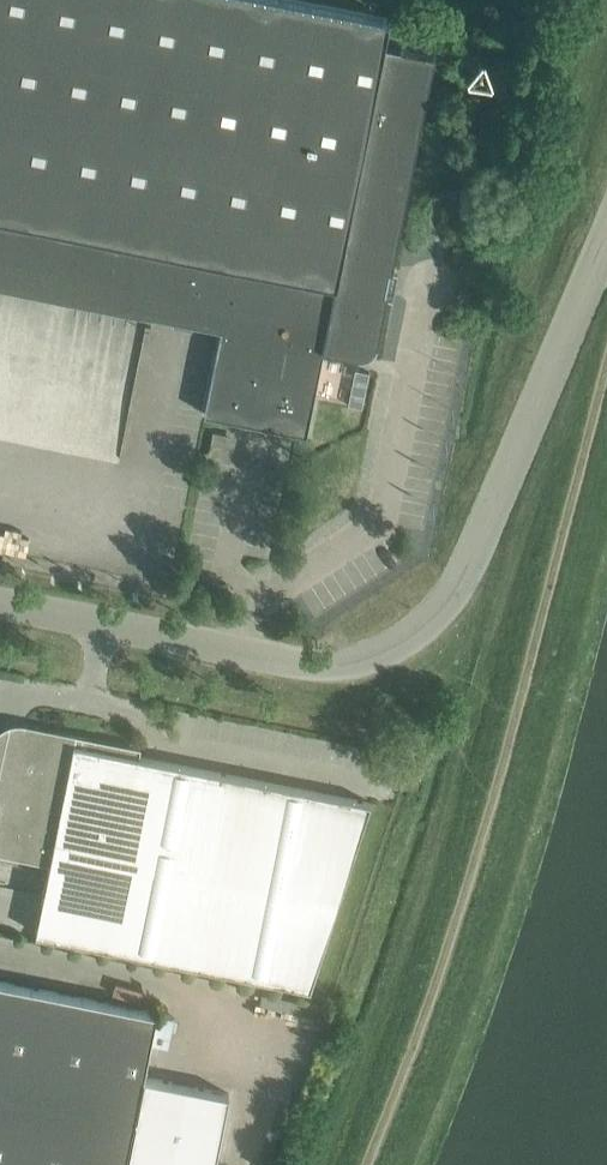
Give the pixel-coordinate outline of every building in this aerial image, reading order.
[(358,354),(363,354),(368,353),(372,350),(375,346),(378,341),(436,65),(433,65),(435,53),(412,48),(385,43),(390,18),(302,0),(0,0),(0,283),(222,328),(205,412),(307,433),(324,347),(358,354)] [(76,733),(24,723),(14,724),(11,726),(5,735),(0,759),(0,852),(50,862),(76,733)] [(139,756),(141,746),(76,733),(50,862),(36,932),(310,987),(371,801),(139,756)] [(145,1075),(152,1039),(169,1043),(175,1015),(0,980),(0,1164),(127,1164),(145,1075)] [(145,1075),(127,1164),(215,1164),(230,1092),(145,1075)]
